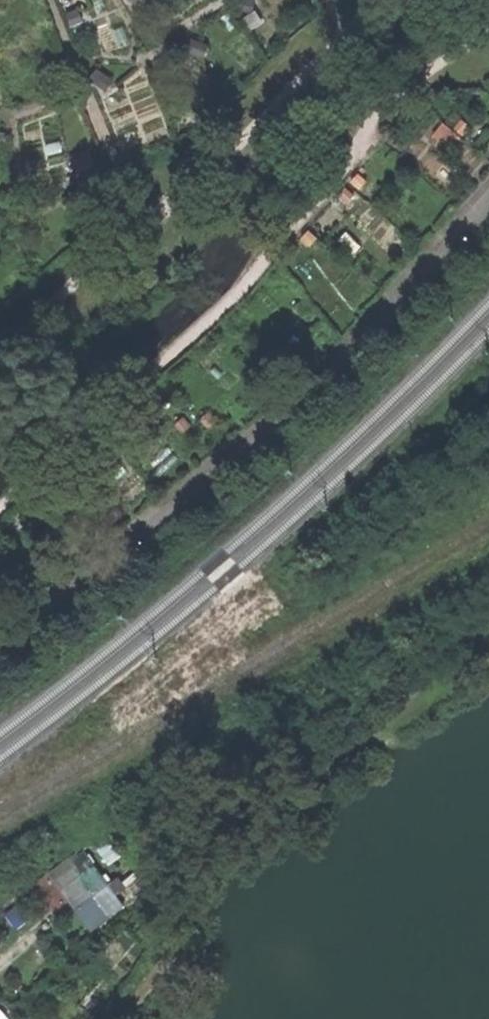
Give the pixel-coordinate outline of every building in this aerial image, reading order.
[(122,873),(110,881),(87,845),(50,869),(89,929),(138,897),(122,873)]
